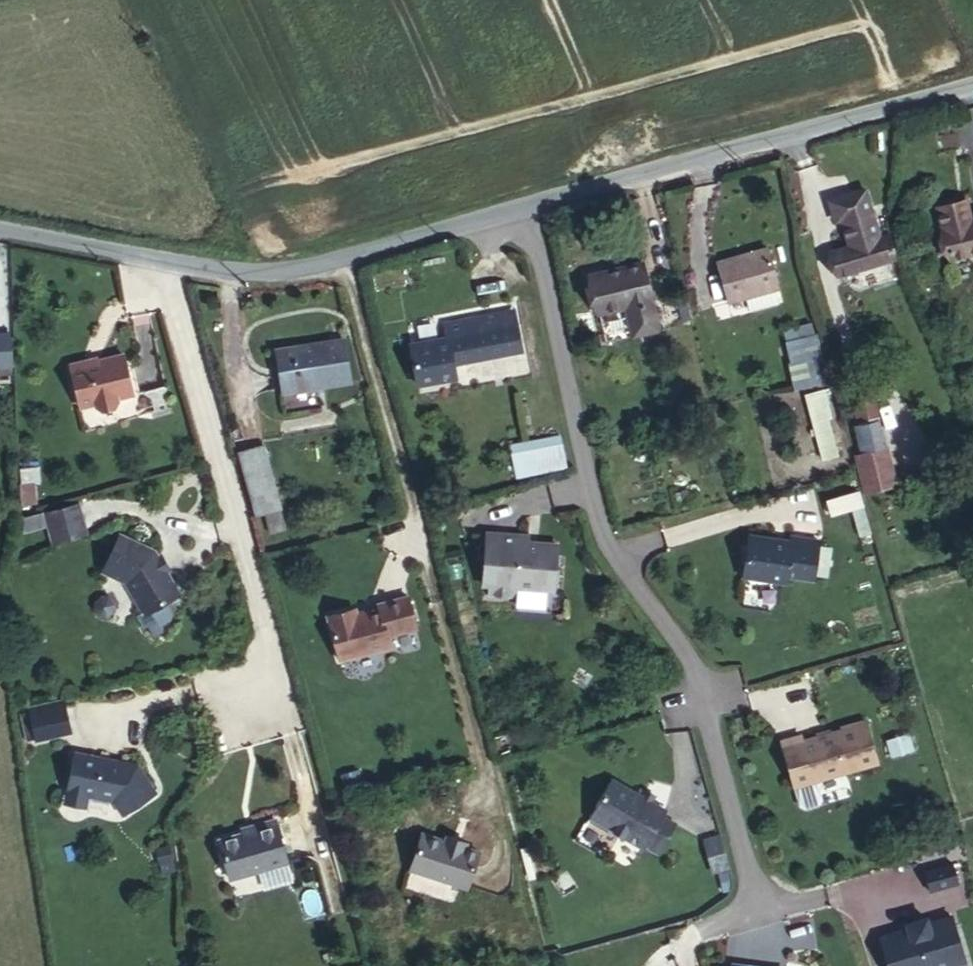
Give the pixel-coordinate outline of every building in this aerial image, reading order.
[(841,219),(850,246),(878,237),(864,189),(829,199),(836,220),(841,219)] [(971,220),(965,199),(937,206),(951,259),(972,253),(972,220),(971,220)] [(838,275),(896,258),(889,234),(878,237),(850,246),(831,251),(838,275)] [(779,288),(768,248),(717,262),(728,302),(779,288)] [(627,306),(634,335),(659,330),(644,262),(591,273),(599,312),(627,306)] [(606,341),(634,335),(627,306),(599,312),(606,341)] [(479,329),(514,323),(511,309),(476,316),(479,329)] [(515,323),(514,323),(479,329),(476,316),(443,322),(445,336),(448,335),(453,361),(520,348),(515,323)] [(794,390),(829,385),(818,320),(784,326),(794,390)] [(448,335),(445,336),(408,343),(416,385),(456,377),(453,361),(448,335)] [(0,337),(0,368),(12,368),(11,336),(0,337)] [(350,381),(344,339),(276,350),(283,392),(350,381)] [(90,362),(89,360),(70,365),(80,407),(95,403),(95,406),(102,410),(114,407),(117,401),(117,398),(133,394),(123,355),(97,361),(90,362)] [(0,368),(0,377),(12,377),(12,368),(0,368)] [(826,389),(806,393),(821,460),(841,456),(826,389)] [(862,452),(856,454),(866,493),(895,485),(870,391),(850,396),(862,452)] [(566,465),(560,436),(510,446),(515,475),(566,465)] [(256,515),(280,509),(263,445),(238,452),(256,515)] [(21,468),(24,504),(40,503),(37,466),(21,468)] [(861,492),(830,501),(834,515),(865,506),(861,492)] [(78,503),(44,512),(49,530),(83,521),(78,503)] [(49,530),(53,543),(87,534),(83,521),(49,530)] [(482,574),(481,585),(481,594),(506,595),(506,587),(553,591),(557,544),(536,543),(536,545),(528,545),(529,537),(479,533),(476,574),(482,574)] [(790,536),(790,541),(749,535),(743,576),(785,582),(786,576),(812,580),(818,540),(790,536)] [(154,551),(121,536),(103,572),(126,582),(144,612),(146,615),(170,600),(174,597),(177,588),(154,551)] [(415,627),(407,596),(377,604),(378,608),(355,614),(354,608),(327,614),(338,658),(389,645),(386,634),(415,627)] [(176,611),(170,600),(146,615),(144,612),(140,614),(148,627),(152,625),(158,635),(167,630),(164,625),(175,618),(176,611)] [(66,716),(61,697),(28,706),(36,737),(48,734),(45,722),(66,716)] [(45,722),(48,734),(70,728),(66,716),(45,722)] [(877,763),(865,720),(842,727),(843,729),(802,740),(800,736),(781,741),(791,776),(809,771),(812,781),(816,780),(877,763)] [(136,766),(74,754),(67,792),(88,796),(92,793),(109,796),(122,815),(155,794),(136,766)] [(809,771),(791,776),(799,806),(805,808),(818,805),(822,799),(816,780),(812,781),(809,771)] [(663,817),(666,811),(611,779),(590,817),(590,820),(605,829),(609,828),(644,848),(645,847),(658,854),(676,824),(663,817)] [(88,796),(67,792),(65,804),(85,808),(88,796)] [(285,859),(273,816),(253,821),(255,825),(241,829),(217,836),(228,875),(285,859)] [(255,825),(253,821),(240,825),(241,829),(255,825)] [(443,839),(419,831),(407,867),(468,887),(480,851),(462,845),(464,840),(445,834),(443,839)] [(722,836),(707,839),(713,868),(727,866),(722,836)] [(959,884),(953,863),(923,871),(929,893),(959,884)] [(889,965),(947,965),(966,961),(952,914),(928,921),(926,916),(907,922),(909,927),(880,935),(889,965)]
